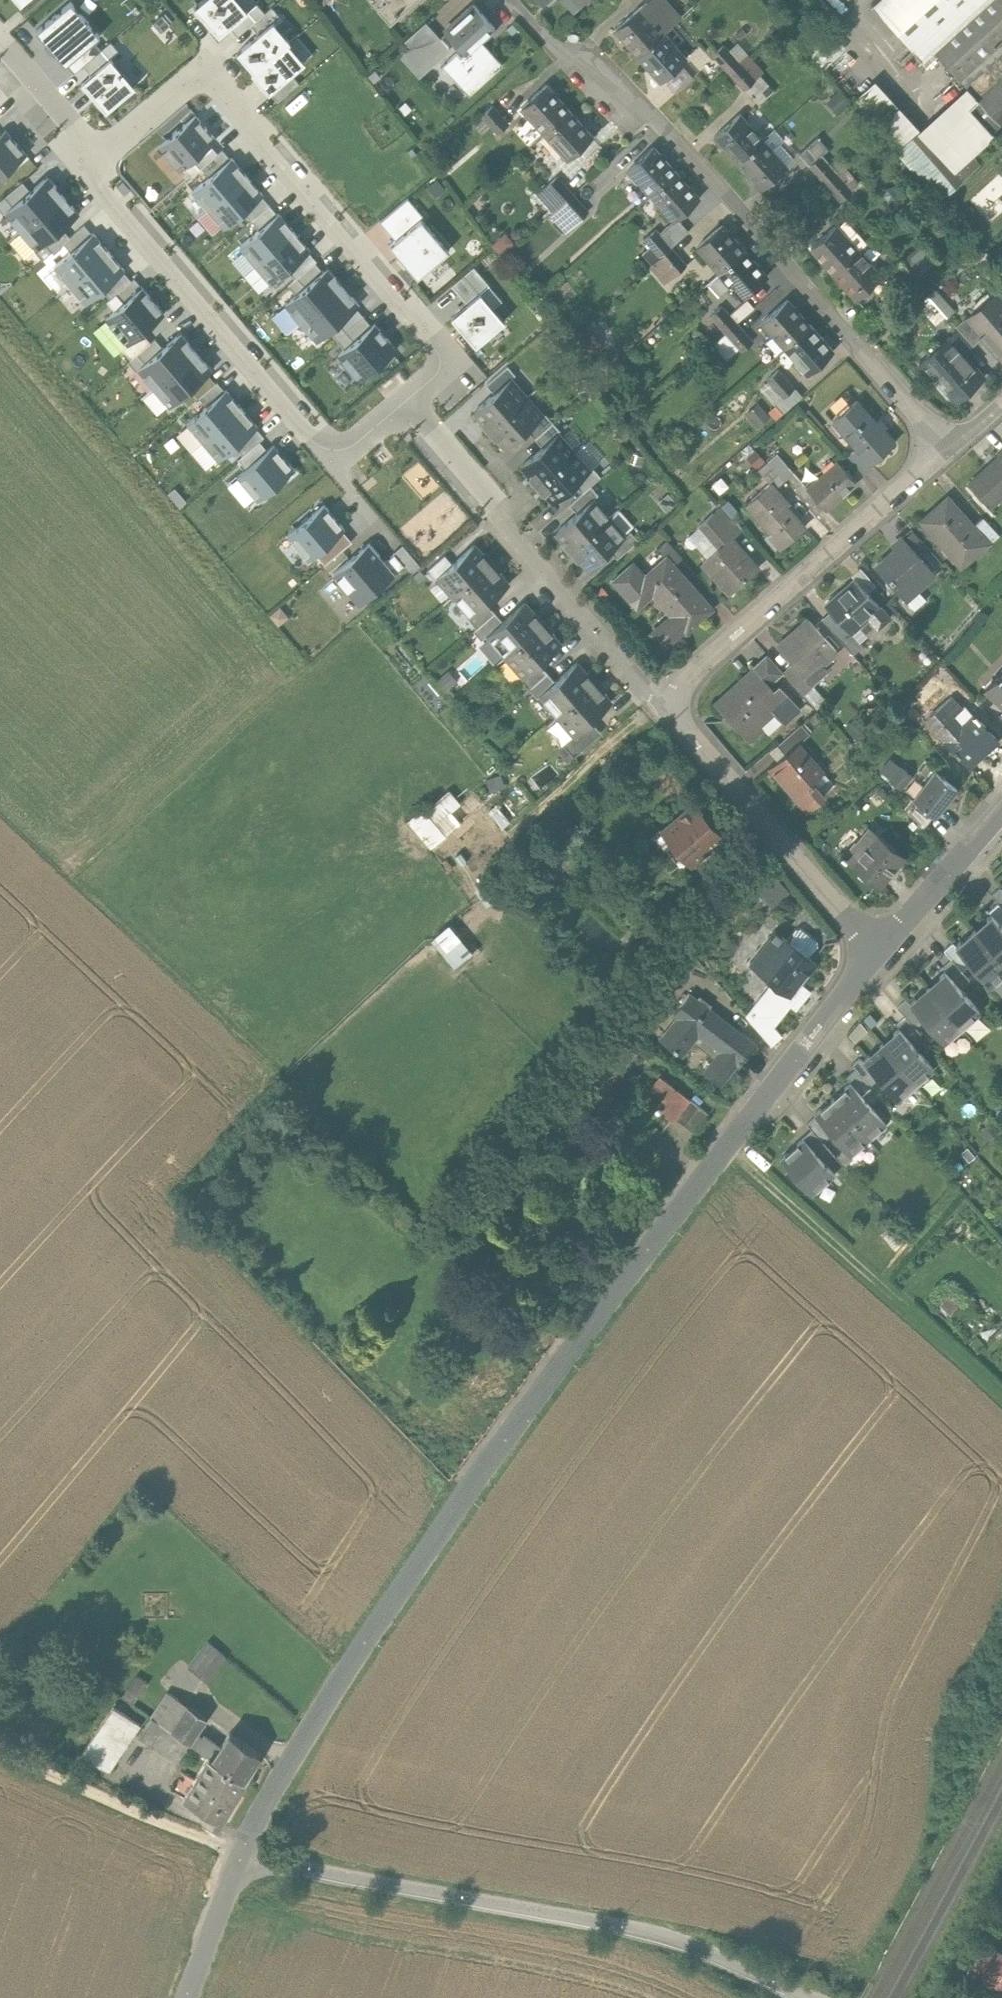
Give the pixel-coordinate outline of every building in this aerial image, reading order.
[(194,9),(219,37),(229,29),(247,13),(236,0),(204,0),(194,9)] [(400,14),(415,0),(388,0),(400,14)] [(573,14),(588,0),(560,0),(573,14)] [(614,30),(637,55),(662,33),(678,19),(662,0),(648,0),(647,1),(614,30)] [(873,3),(923,59),(933,50),(960,79),(1001,41),(1001,0),(876,0),(873,3)] [(71,2),(36,31),(65,65),(66,65),(93,42),(100,36),(71,2)] [(257,5),(247,13),(229,29),(237,38),(251,26),(265,14),(257,5)] [(494,29),(474,7),(446,32),(466,55),(461,60),(457,55),(444,66),(469,94),(502,65),(481,41),(494,29)] [(258,35),(273,23),(279,17),(272,8),(265,14),(251,26),(258,35)] [(290,43),(273,23),(258,35),(237,54),(254,74),(288,46),(290,43)] [(426,23),(405,42),(420,59),(440,41),(426,26),(427,25),(426,23)] [(845,49),(825,28),(803,49),(824,70),(845,49)] [(723,45),(710,31),(695,45),(708,60),(711,57),(713,55),(723,45)] [(662,33),(637,55),(660,81),(685,59),(662,33)] [(733,37),(723,45),(739,62),(748,54),(733,37)] [(440,41),(428,52),(436,60),(449,49),(441,40),(440,41)] [(66,65),(74,74),(83,66),(101,51),(93,42),(66,65)] [(83,66),(91,76),(110,59),(118,52),(110,43),(101,51),(83,66)] [(723,45),(713,55),(729,72),(739,62),(723,45)] [(305,65),(288,46),(254,74),(252,75),(269,95),(270,94),(292,76),(305,65)] [(91,76),(81,84),(106,112),(134,88),(110,59),(91,76)] [(739,62),(729,72),(745,89),(755,79),(739,62)] [(292,76),(270,94),(278,103),(299,85),(292,76)] [(745,89),(742,91),(756,106),(772,91),(759,76),(755,79),(745,89)] [(894,148),(917,128),(871,77),(848,97),(894,148)] [(968,109),(990,133),(1001,122),(1001,78),(968,109)] [(568,112),(545,86),(521,108),(544,134),(568,112)] [(838,91),(824,103),(836,117),(850,104),(838,91)] [(508,124),(492,107),(482,116),(498,133),(508,124)] [(591,137),(568,112),(544,134),(567,159),(591,137)] [(763,140),(741,115),(716,138),(738,162),(763,140)] [(195,116),(159,147),(179,171),(182,169),(210,146),(216,140),(195,116)] [(951,166),(917,128),(894,148),(940,200),(978,166),(966,152),(951,166)] [(26,155),(6,131),(0,136),(0,178),(26,155)] [(818,138),(800,154),(826,184),(837,174),(821,157),(829,150),(818,138)] [(763,140),(738,162),(761,188),(786,165),(763,140)] [(210,146),(182,169),(190,178),(201,169),(218,155),(210,146)] [(655,148),(630,170),(652,195),(677,173),(655,148)] [(230,160),(222,151),(218,155),(201,169),(209,178),(230,160)] [(207,211),(247,177),(232,159),(230,160),(209,178),(192,192),(207,211)] [(988,164),(982,168),(987,175),(993,170),(988,164)] [(677,173),(652,195),(676,221),(701,198),(677,173)] [(837,174),(826,184),(841,201),(852,191),(837,174)] [(63,196),(47,177),(30,192),(5,213),(21,232),(63,196)] [(263,196),(247,177),(207,211),(223,230),(243,213),(261,197),(263,196)] [(573,195),(559,178),(541,194),(556,210),(573,195)] [(5,213),(30,192),(22,183),(0,202),(0,212),(3,215),(5,213)] [(556,210),(551,215),(568,233),(590,213),(573,195),(556,210)] [(79,214),(63,196),(21,232),(36,250),(62,229),(79,214)] [(269,207),(261,197),(243,213),(251,222),(269,207)] [(381,222),(396,240),(421,221),(424,218),(408,199),(381,222)] [(277,216),(269,207),(251,222),(259,231),(277,216)] [(946,207),(933,219),(942,229),(956,218),(946,207)] [(981,237),(989,245),(1001,234),(1001,207),(985,220),(991,228),(981,237)] [(255,266),(294,233),(279,215),(277,216),(259,231),(239,248),(255,266)] [(448,252),(421,221),(396,240),(388,246),(416,279),(448,252)] [(681,223),(663,239),(671,248),(689,232),(681,223)] [(92,235),(84,226),(69,238),(62,244),(70,253),(92,235)] [(722,226),(697,248),(720,273),(745,251),(722,226)] [(859,252),(836,226),(811,249),(834,274),(859,252)] [(62,229),(36,250),(34,252),(42,261),(62,244),(69,238),(62,229)] [(663,239),(655,231),(645,240),(661,258),(671,248),(663,239)] [(310,251),(294,233),(255,266),(271,285),(287,271),(309,253),(310,251)] [(69,286),(109,252),(93,234),(92,235),(70,253),(53,267),(69,286)] [(687,266),(671,248),(661,258),(677,275),(687,266)] [(745,251),(720,273),(743,299),(768,277),(745,251)] [(125,271),(109,252),(69,286),(85,304),(102,290),(123,272),(125,271)] [(859,252),(834,274),(856,299),(882,277),(859,252)] [(316,262),(309,253),(287,271),(295,280),(315,263),(316,262)] [(924,275),(909,257),(898,266),(914,284),(924,275)] [(677,275),(661,258),(652,266),(668,283),(677,275)] [(296,295),(323,272),(315,263),(295,280),(287,286),(296,295)] [(489,286),(473,267),(452,285),(468,304),(479,294),(489,286)] [(300,323),(343,287),(328,268),(323,272),(296,295),(285,304),(300,323)] [(102,290),(110,300),(131,282),(123,272),(102,290)] [(110,300),(107,303),(114,311),(142,288),(134,279),(131,282),(110,300)] [(356,308),(359,305),(343,287),(300,323),(316,342),(328,331),(356,308)] [(164,314),(142,288),(114,311),(105,319),(128,346),(142,333),(164,314)] [(932,300),(924,291),(910,306),(918,316),(923,312),(937,328),(948,318),(932,300)] [(965,320),(982,339),(983,340),(991,333),(1001,345),(1001,299),(996,292),(965,320)] [(468,304),(451,318),(475,347),(504,322),(479,294),(468,304)] [(939,294),(932,300),(948,318),(955,311),(939,294)] [(729,316),(722,308),(712,317),(727,334),(737,325),(736,324),(753,309),(746,301),(729,316)] [(788,301),(763,324),(786,349),(810,327),(788,301)] [(336,341),(364,317),(356,308),(328,331),(336,341)] [(344,350),(371,326),(364,317),(336,341),(344,350)] [(982,339),(965,320),(956,327),(959,330),(973,347),(982,339)] [(374,324),(371,326),(344,350),(338,355),(360,381),(396,350),(374,324)] [(754,343),(737,325),(727,334),(743,352),(754,343)] [(833,352),(810,327),(786,349),(808,374),(833,352)] [(973,347),(959,330),(949,339),(963,356),(973,347)] [(724,332),(712,343),(728,360),(740,349),(724,332)] [(128,346),(122,350),(131,361),(150,344),(142,333),(128,346)] [(154,388),(196,352),(180,334),(162,349),(138,370),(154,388)] [(963,356),(949,339),(919,365),(933,381),(941,374),(962,398),(984,379),(963,356)] [(131,361),(128,363),(135,372),(138,370),(162,349),(155,340),(150,344),(131,361)] [(212,371),(196,352),(154,388),(169,407),(180,398),(207,375),(212,371)] [(507,367),(486,385),(494,394),(510,380),(515,375),(507,367)] [(794,390),(779,372),(769,381),(784,398),(794,390)] [(198,398),(215,384),(207,375),(180,398),(188,407),(198,398)] [(494,394),(474,412),(490,430),(526,398),(510,380),(494,394)] [(215,384),(198,398),(206,408),(224,392),(217,383),(215,384)] [(796,389),(784,400),(776,407),(784,416),(804,398),(796,389)] [(226,390),(224,392),(206,408),(186,424),(202,443),(242,409),(226,390)] [(526,398),(490,430),(506,448),(527,430),(543,416),(526,398)] [(883,431),(858,402),(834,423),(858,450),(871,465),(895,444),(884,431),(883,431)] [(760,405),(746,416),(758,430),(771,419),(760,405)] [(258,427),(242,409),(202,443),(218,461),(235,447),(256,429),(258,427)] [(543,416),(527,430),(535,439),(553,423),(545,414),(543,416)] [(615,419),(608,426),(616,434),(623,428),(615,419)] [(553,423),(535,439),(543,448),(558,434),(561,432),(553,423)] [(235,447),(243,456),(259,442),(264,438),(256,429),(235,447)] [(543,448),(521,467),(537,485),(574,453),(558,434),(543,448)] [(267,451),(259,442),(243,456),(238,460),(246,469),(267,451)] [(267,451),(246,469),(237,477),(258,501),(294,470),(273,446),(267,451)] [(871,465),(858,450),(848,458),(864,477),(874,469),(871,465)] [(622,451),(618,456),(622,460),(627,456),(622,451)] [(574,453),(537,485),(553,503),(590,471),(574,453)] [(998,457),(1000,460),(971,487),(986,504),(1001,490),(1001,453),(998,457)] [(646,458),(632,455),(630,464),(643,467),(646,458)] [(794,475),(778,457),(769,464),(785,482),(794,475)] [(785,482),(769,464),(760,472),(770,485),(775,490),(785,482)] [(838,465),(824,477),(829,483),(813,497),(826,511),(856,485),(838,465)] [(590,471),(575,484),(583,493),(601,478),(593,469),(590,471)] [(775,490),(770,485),(748,505),(773,533),(770,535),(783,550),(805,529),(781,501),(783,500),(775,490)] [(583,493),(569,505),(577,514),(593,501),(598,496),(590,487),(583,493)] [(982,537),(947,496),(921,519),(957,559),(982,537)] [(577,514),(556,533),(572,551),(609,519),(593,501),(577,514)] [(344,529),(324,505),(287,536),(308,560),(315,554),(342,531),(344,529)] [(609,519),(572,551),(588,569),(609,551),(625,537),(609,519)] [(982,520),(974,527),(991,545),(999,538),(982,520)] [(342,531),(315,554),(324,565),(351,542),(342,531)] [(625,537),(609,551),(617,559),(638,541),(630,532),(625,537)] [(742,551),(730,538),(703,562),(715,575),(717,574),(733,591),(758,569),(748,558),(747,559),(741,552),(742,551)] [(905,540),(894,549),(897,552),(879,568),(904,598),(912,591),(914,595),(936,576),(905,540)] [(683,560),(667,541),(657,550),(665,560),(666,559),(674,568),(683,560)] [(358,605),(395,574),(395,573),(404,566),(394,554),(385,562),(369,543),(333,573),(336,577),(335,578),(358,605)] [(421,566),(402,545),(393,553),(394,554),(404,566),(412,575),(421,566)] [(452,564),(437,578),(453,596),(490,564),(474,546),(452,564)] [(445,555),(426,571),(434,580),(437,578),(452,564),(445,555)] [(674,568),(666,559),(665,560),(639,582),(627,569),(613,581),(637,607),(653,594),(672,615),(652,633),(665,647),(685,629),(687,632),(711,610),(674,568)] [(490,564),(453,596),(471,617),(487,604),(508,585),(490,564)] [(851,573),(855,578),(857,581),(868,593),(877,585),(860,565),(851,573)] [(857,581),(828,606),(833,612),(851,633),(852,632),(859,627),(861,629),(871,621),(880,630),(891,620),(868,593),(857,581)] [(502,622),(487,635),(505,656),(542,624),(524,603),(502,622)] [(471,617),(469,620),(476,629),(495,613),(487,604),(471,617)] [(851,633),(833,612),(824,620),(856,657),(866,648),(852,632),(851,633)] [(476,629),(473,631),(481,640),(487,635),(502,622),(495,613),(476,629)] [(837,653),(810,622),(779,648),(796,667),(807,680),(822,666),(819,663),(833,651),(836,654),(837,653)] [(542,624),(505,656),(524,677),(539,664),(561,645),(542,624)] [(770,657),(745,679),(746,681),(759,695),(764,690),(784,672),(770,657)] [(524,677),(521,680),(529,689),(547,673),(539,664),(524,677)] [(555,682),(540,696),(558,717),(595,685),(577,664),(555,682)] [(807,680),(796,667),(786,675),(804,696),(829,674),(822,666),(807,680)] [(458,681),(449,671),(438,681),(446,691),(458,681)] [(547,673),(529,689),(537,698),(540,696),(555,682),(547,673)] [(995,682),(1001,688),(992,697),(1001,707),(1001,675),(995,682)] [(764,690),(759,695),(746,681),(718,706),(746,738),(775,712),(786,725),(802,711),(781,687),(770,697),(764,690)] [(595,685),(558,717),(573,735),(574,735),(590,721),(611,703),(595,685)] [(981,722),(976,717),(963,728),(954,719),(962,712),(952,701),(928,723),(947,743),(946,744),(970,770),(983,758),(979,754),(995,740),(980,723),(981,722)] [(926,717),(915,706),(904,716),(915,728),(926,717)] [(856,718),(844,728),(856,742),(868,732),(856,718)] [(590,721),(574,735),(573,735),(563,744),(574,757),(601,733),(590,721)] [(801,728),(784,742),(791,751),(798,744),(808,736),(801,728)] [(791,751),(769,770),(781,783),(784,781),(797,796),(794,798),(808,814),(826,798),(813,784),(820,778),(819,778),(824,774),(798,744),(791,751)] [(889,780),(898,770),(890,763),(881,773),(889,780)] [(914,779),(902,770),(897,777),(892,783),(904,792),(914,779)] [(936,775),(915,801),(936,818),(957,791),(936,775)] [(421,812),(405,824),(427,854),(459,830),(451,819),(460,812),(448,795),(422,814),(421,812)] [(936,818),(915,801),(907,812),(926,833),(937,819),(936,818)] [(694,805),(662,832),(659,829),(650,837),(661,851),(665,847),(675,859),(681,854),(690,865),(722,837),(694,805)] [(904,858),(870,831),(857,847),(856,846),(847,857),(843,854),(840,858),(845,862),(846,861),(879,888),(904,858)] [(793,889),(764,855),(744,872),(772,906),(793,889)] [(1001,890),(992,898),(1001,910),(1001,891),(1001,890)] [(998,906),(989,914),(992,917),(1001,929),(1001,910),(998,906)] [(992,917),(974,932),(1001,966),(1001,929),(992,917)] [(449,925),(432,940),(454,966),(471,952),(449,925)] [(815,965),(774,932),(770,937),(773,939),(761,954),(770,961),(761,973),(773,983),(796,1001),(805,989),(799,984),(815,965)] [(974,932),(955,948),(971,966),(990,988),(1001,977),(1001,966),(974,932)] [(955,948),(953,945),(944,953),(952,962),(962,974),(971,966),(955,948)] [(962,974),(952,962),(942,970),(945,973),(961,991),(970,983),(962,974)] [(961,991),(945,973),(927,989),(962,1029),(980,1013),(961,991)] [(612,982),(604,993),(611,999),(620,987),(612,982)] [(796,1001),(773,983),(747,1017),(771,1045),(781,1037),(774,1029),(796,1001)] [(962,1029),(927,989),(909,1005),(924,1022),(943,1045),(962,1029)] [(757,1046),(689,995),(674,1015),(678,1018),(661,1040),(682,1055),(698,1033),(726,1054),(709,1076),(721,1085),(737,1063),(741,1066),(757,1046)] [(909,1005),(906,1001),(897,1009),(905,1019),(915,1030),(924,1022),(909,1005)] [(915,1030),(905,1019),(896,1027),(899,1030),(915,1048),(924,1040),(915,1030)] [(915,1048),(899,1030),(881,1046),(915,1086),(934,1070),(915,1048)] [(915,1086),(881,1046),(863,1061),(878,1079),(897,1101),(915,1086)] [(863,1061),(860,1058),(851,1066),(855,1071),(869,1087),(878,1079),(863,1061)] [(869,1087),(855,1071),(846,1078),(850,1084),(862,1097),(871,1089),(869,1087)] [(687,1101),(657,1078),(647,1091),(660,1102),(658,1115),(670,1124),(673,1119),(687,1101)] [(862,1097),(850,1084),(832,1099),(868,1141),(886,1125),(869,1106),(862,1097)] [(871,1089),(862,1097),(869,1106),(878,1098),(871,1089)] [(868,1141),(832,1099),(814,1115),(816,1117),(831,1135),(845,1151),(850,1157),(868,1141)] [(706,1116),(687,1101),(673,1119),(692,1134),(706,1116)] [(831,1135),(816,1117),(807,1125),(812,1131),(823,1143),(831,1135)] [(836,1159),(812,1131),(803,1139),(827,1166),(836,1159)] [(803,1139),(780,1159),(811,1195),(834,1175),(827,1166),(803,1139)] [(845,1151),(836,1158),(844,1168),(853,1160),(850,1157),(845,1151)] [(209,1643),(189,1666),(207,1682),(227,1659),(209,1643)] [(139,1674),(122,1699),(132,1706),(149,1680),(139,1674)] [(206,1717),(169,1692),(151,1718),(189,1744),(209,1757),(212,1759),(221,1747),(203,1735),(202,1737),(195,1733),(206,1717)] [(113,1707),(80,1757),(109,1771),(140,1725),(113,1707)] [(189,1744),(151,1718),(138,1738),(176,1763),(189,1744)] [(260,1753),(230,1733),(221,1747),(212,1759),(244,1780),(260,1753)] [(212,1759),(209,1757),(193,1784),(182,1777),(173,1792),(219,1821),(244,1780),(212,1759)]
